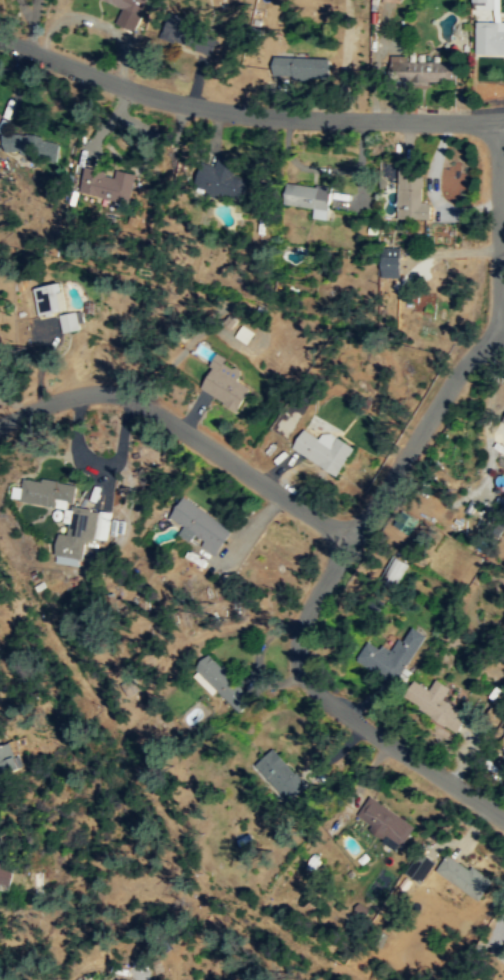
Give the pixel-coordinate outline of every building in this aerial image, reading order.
[(123,7),(116,23),(133,31),(147,0),(107,0),(123,7)] [(472,9),(494,9),(494,0),(472,0),(472,9)] [(199,48),(205,26),(173,17),(167,39),(199,48)] [(474,23),(475,55),(503,55),(503,23),(474,23)] [(407,60),(408,56),(390,55),(390,81),(455,83),(456,62),(407,60)] [(275,56),(274,77),(325,78),(326,57),(275,56)] [(53,161),(57,140),(1,131),(0,138),(0,152),(53,161)] [(244,202),(252,175),(203,162),(195,188),(244,202)] [(397,219),(430,219),(430,202),(421,202),(422,162),(398,162),(397,219)] [(77,195),(127,201),(130,175),(80,169),(77,195)] [(331,187),(287,182),(284,203),(314,207),(313,217),(327,219),(331,187)] [(399,247),(381,247),(381,276),(399,276),(399,247)] [(38,314),(62,309),(58,290),(56,291),(54,282),(33,286),(38,314)] [(76,310),(59,314),(62,331),(80,328),(76,310)] [(198,386),(236,411),(251,388),(237,379),(242,371),(218,355),(198,386)] [(353,445),(323,430),(319,437),(302,428),(291,450),(339,474),(353,445)] [(76,484),(73,503),(56,499),(56,506),(18,500),(22,477),(41,481),(41,478),(57,480),(58,481),(76,484)] [(217,554),(233,527),(181,496),(168,517),(183,526),(178,535),(190,542),(192,539),(217,554)] [(98,511),(94,538),(85,541),(82,559),(54,554),(55,543),(58,533),(66,534),(71,505),(91,508),(91,510),(98,511)] [(395,587),(408,564),(393,554),(379,578),(395,587)] [(368,639),(355,659),(393,684),(425,636),(408,624),(390,653),(368,639)] [(208,653),(194,667),(234,708),(248,694),(208,653)] [(449,688),(435,679),(428,689),(413,680),(402,697),(454,732),(466,714),(442,698),(449,688)] [(14,768),(14,744),(0,744),(0,768),(14,768)] [(284,800),(303,786),(274,748),(255,763),(284,800)] [(415,825),(369,796),(355,819),(400,848),(415,825)] [(435,871),(479,899),(491,880),(447,851),(435,871)] [(419,883),(435,862),(422,852),(406,873),(419,883)] [(15,866),(0,862),(0,890),(9,892),(15,866)]
